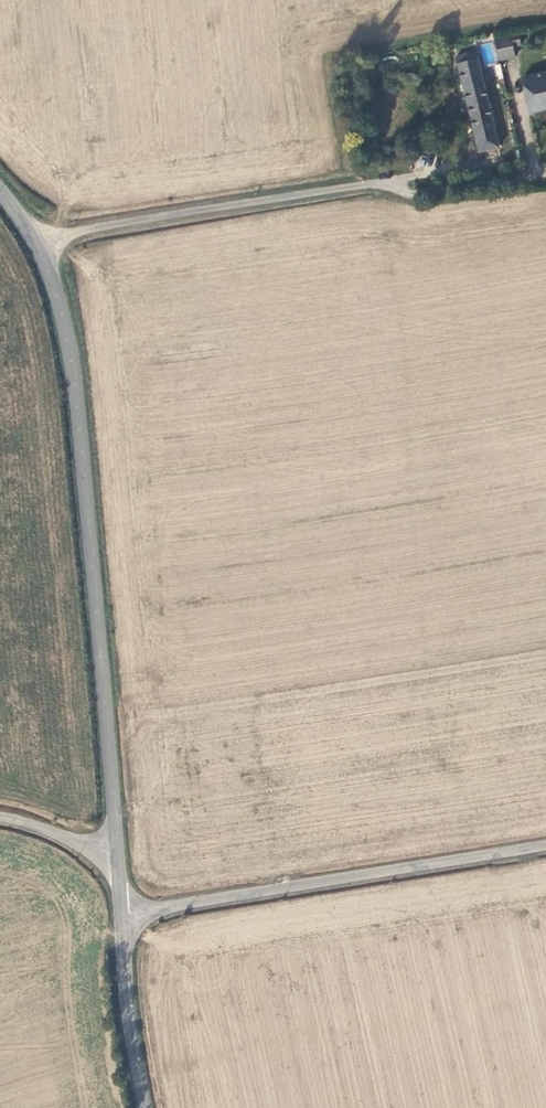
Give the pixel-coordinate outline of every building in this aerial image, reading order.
[(494,43),(496,49),(512,45),(510,39),(494,43)] [(495,49),(498,61),(515,57),(512,45),(495,49)] [(478,55),(461,57),(475,154),(492,152),(478,55)] [(524,70),(531,120),(545,118),(545,66),(524,70)]
